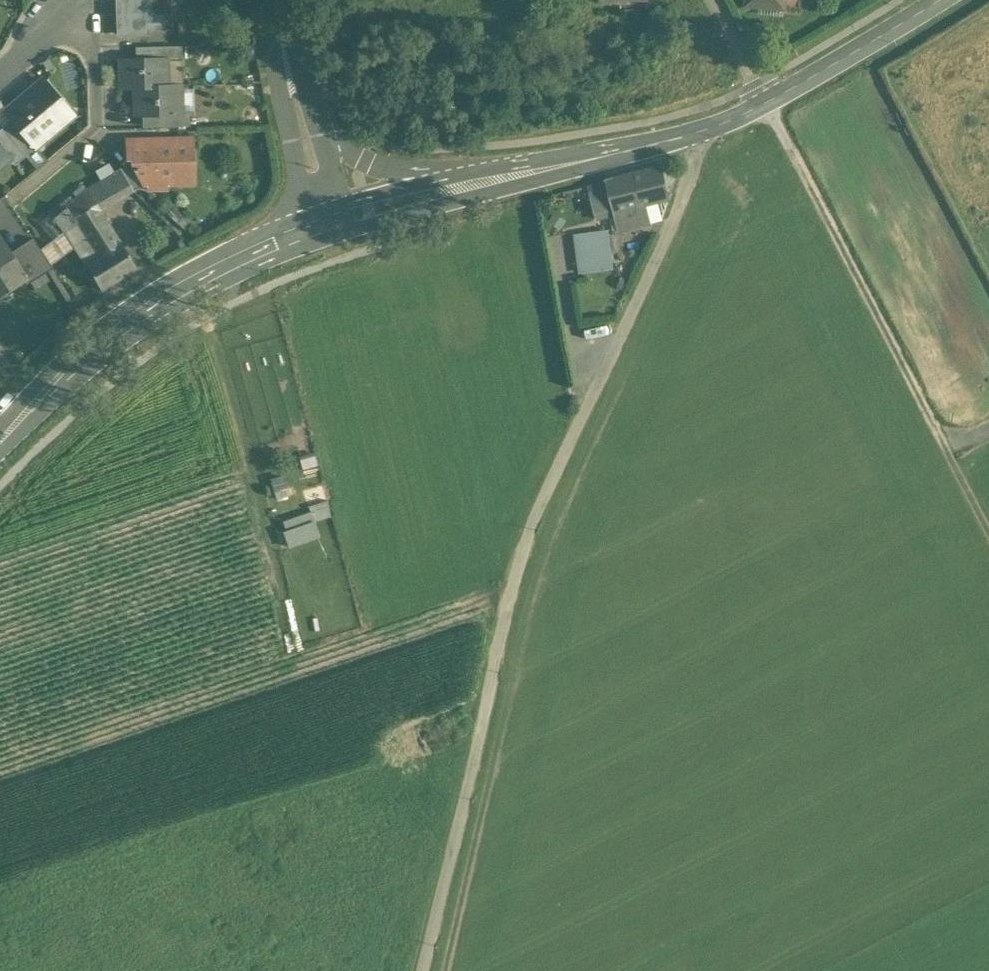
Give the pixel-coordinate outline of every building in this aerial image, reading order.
[(117,33),(146,32),(145,24),(164,24),(164,0),(116,0),(117,33)] [(747,4),(785,8),(785,0),(747,0),(747,4)] [(177,45),(149,46),(149,58),(165,58),(165,59),(177,59),(177,45)] [(149,58),(118,59),(118,87),(132,87),(132,86),(166,85),(166,84),(165,59),(165,58),(149,58)] [(69,110),(43,79),(15,103),(21,111),(12,118),(31,141),(69,110)] [(166,85),(132,86),(132,87),(133,114),(155,114),(181,113),(181,112),(180,84),(166,84),(166,85)] [(1,129),(12,118),(0,104),(0,127),(1,129)] [(181,113),(155,114),(156,126),(185,125),(185,112),(181,112),(181,113)] [(31,141),(12,118),(1,129),(20,151),(31,141)] [(1,129),(0,129),(0,148),(11,161),(22,153),(20,151),(1,129)] [(169,137),(169,140),(159,140),(159,138),(142,138),(143,141),(125,141),(126,158),(130,158),(130,162),(130,163),(142,184),(164,184),(164,177),(169,177),(191,163),(190,137),(169,137)] [(11,161),(0,148),(0,171),(11,161)] [(130,162),(120,168),(131,190),(142,184),(130,163),(130,162)] [(661,167),(608,179),(609,180),(590,185),(595,206),(607,203),(610,215),(616,213),(620,228),(651,221),(651,220),(662,217),(668,200),(668,196),(661,167)] [(120,168),(85,188),(51,217),(62,231),(51,239),(62,254),(74,247),(83,262),(118,241),(119,240),(99,208),(131,190),(120,168)] [(51,217),(48,213),(37,222),(51,239),(62,231),(51,217)] [(586,250),(577,251),(578,263),(581,262),(583,270),(609,266),(606,247),(603,248),(600,232),(583,233),(586,250)] [(583,233),(574,234),(577,251),(586,250),(583,233)] [(51,267),(32,237),(7,253),(22,276),(21,276),(25,284),(51,267)] [(21,276),(22,276),(7,253),(0,241),(0,289),(21,276)] [(118,241),(83,262),(100,289),(135,268),(118,241)] [(309,470),(299,473),(303,485),(313,482),(309,470)] [(292,475),(272,482),(276,495),(282,493),(285,502),(299,498),(292,475)] [(323,484),(308,486),(314,516),(329,513),(323,484)] [(289,544),(320,534),(312,508),(281,517),(289,544)]
